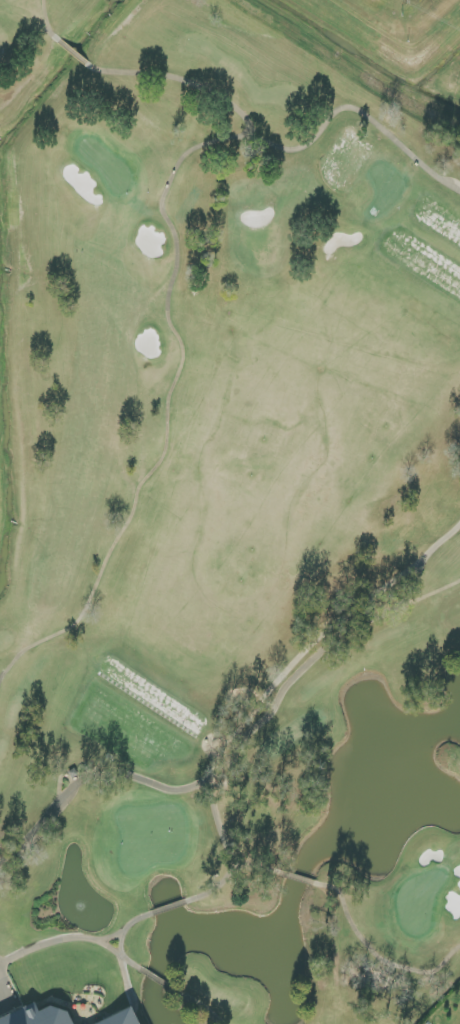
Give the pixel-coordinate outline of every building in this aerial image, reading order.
[(66,1008),(38,1010),(35,1004),(0,1019),(0,1023),(73,1023),(66,1008)] [(132,1008),(95,1023),(139,1023),(132,1008)]
